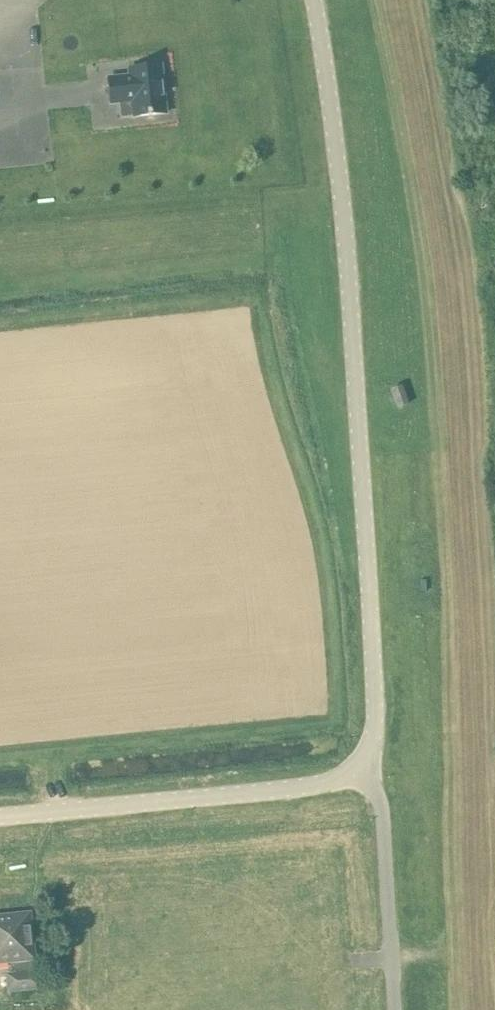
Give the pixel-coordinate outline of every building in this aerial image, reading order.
[(130,76),(108,79),(111,103),(118,102),(133,100),(135,116),(135,117),(166,114),(161,65),(130,69),(130,76)] [(11,961),(12,974),(6,974),(8,992),(40,989),(38,971),(31,972),(30,959),(33,958),(29,915),(7,917),(4,914),(0,915),(0,962),(11,961)]
